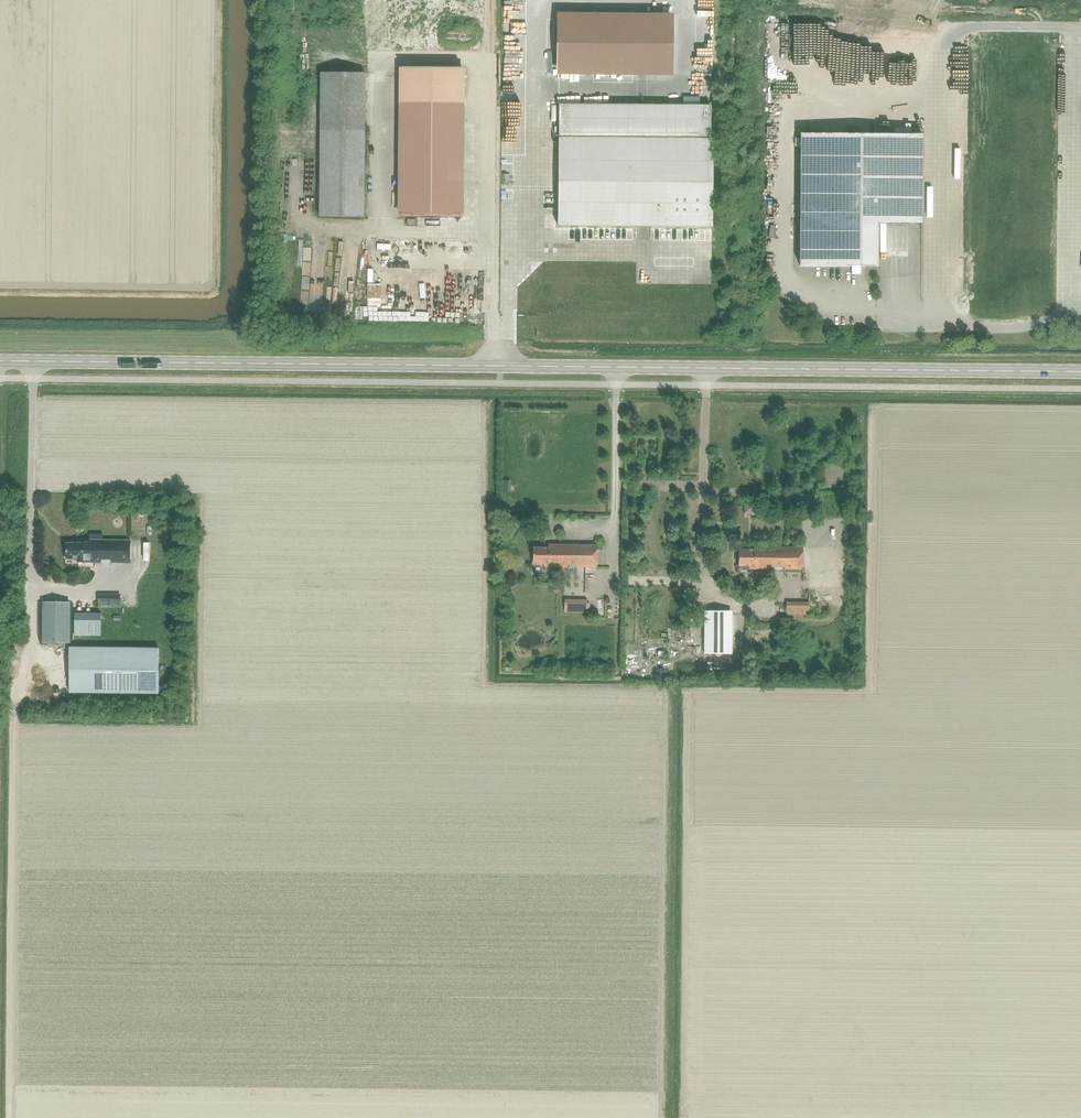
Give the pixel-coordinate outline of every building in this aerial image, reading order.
[(585,47),(584,30),(572,31),(573,56),(584,56),(584,50),(576,50),(576,47),(585,47)] [(643,38),(633,38),(633,58),(643,58),(643,38)] [(563,57),(564,45),(555,44),(554,56),(563,57)] [(477,54),(478,64),(490,64),(489,53),(477,54)] [(653,69),(668,70),(668,58),(653,57),(653,69)] [(643,58),(643,70),(651,70),(652,58),(643,58)] [(709,91),(709,63),(692,63),(692,91),(709,91)] [(462,102),(462,68),(402,67),(402,102),(462,102)] [(365,131),(365,74),(320,73),(319,217),(364,217),(365,131)] [(636,101),(636,92),(626,93),(626,101),(636,101)] [(695,104),(695,95),(685,96),(686,104),(695,104)] [(558,226),(712,228),(712,139),(710,139),(710,107),(558,105),(558,215),(544,215),(544,228),(558,229),(558,226)] [(949,143),(969,121),(965,117),(944,139),(949,143)] [(496,129),(510,130),(510,132),(521,132),(521,122),(496,122),(496,129)] [(416,222),(473,222),(474,130),(416,129),(416,153),(405,153),(405,157),(395,157),(394,194),(417,194),(416,222)] [(877,223),(921,223),(922,135),(800,134),(800,266),(877,267),(877,223)] [(506,185),(510,190),(518,185),(514,179),(506,185)] [(389,251),(390,259),(398,259),(398,251),(389,251)] [(459,264),(468,263),(468,252),(458,252),(459,264)] [(530,253),(530,263),(552,262),(552,252),(530,253)] [(527,303),(526,293),(516,294),(517,304),(527,303)] [(130,563),(130,541),(81,540),(81,543),(66,543),(65,553),(64,559),(77,559),(77,562),(130,563)] [(593,567),(593,545),(544,545),(544,548),(549,548),(548,560),(558,560),(558,567),(593,567)] [(798,547),(749,547),(749,550),(734,550),(734,560),(733,560),(733,566),(745,566),(745,569),(798,569),(798,547)] [(549,548),(544,548),(529,548),(529,558),(528,558),(528,563),(540,563),(540,567),(558,567),(558,560),(548,560),(549,548)] [(157,603),(159,596),(152,593),(149,600),(157,603)] [(120,608),(121,595),(97,595),(97,608),(120,608)] [(586,613),(587,599),(564,599),(564,612),(586,613)] [(70,643),(70,602),(42,602),(42,643),(70,643)] [(809,615),(809,602),(786,602),(786,615),(809,615)] [(74,614),(74,635),(101,635),(101,613),(74,614)] [(731,654),(731,613),(704,613),(704,654),(731,654)] [(783,661),(776,645),(763,651),(770,667),(783,661)] [(69,692),(158,693),(159,648),(70,647),(69,692)]
